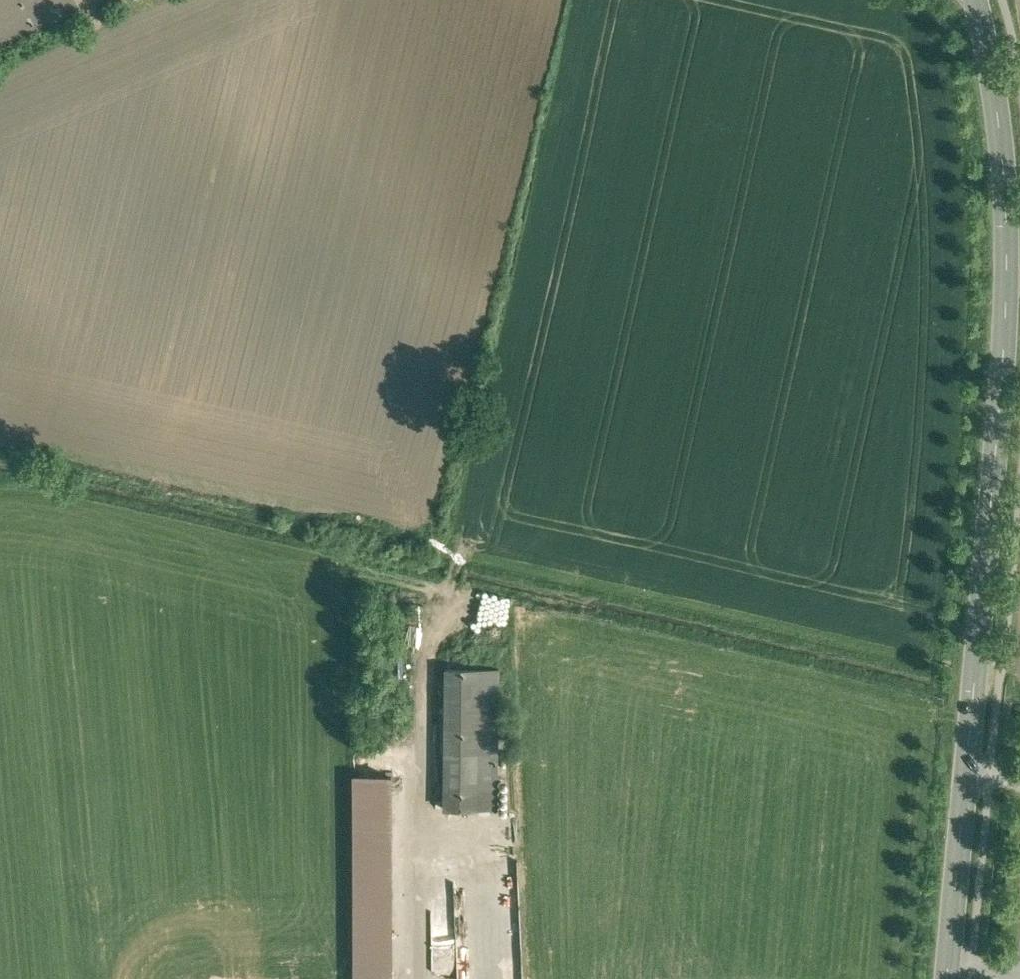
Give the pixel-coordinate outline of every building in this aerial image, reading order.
[(79,7),(76,0),(0,0),(0,43),(79,7)] [(498,668),(445,668),(443,808),(496,808),(498,668)] [(353,978),(392,978),(391,771),(352,771),(353,978)]
